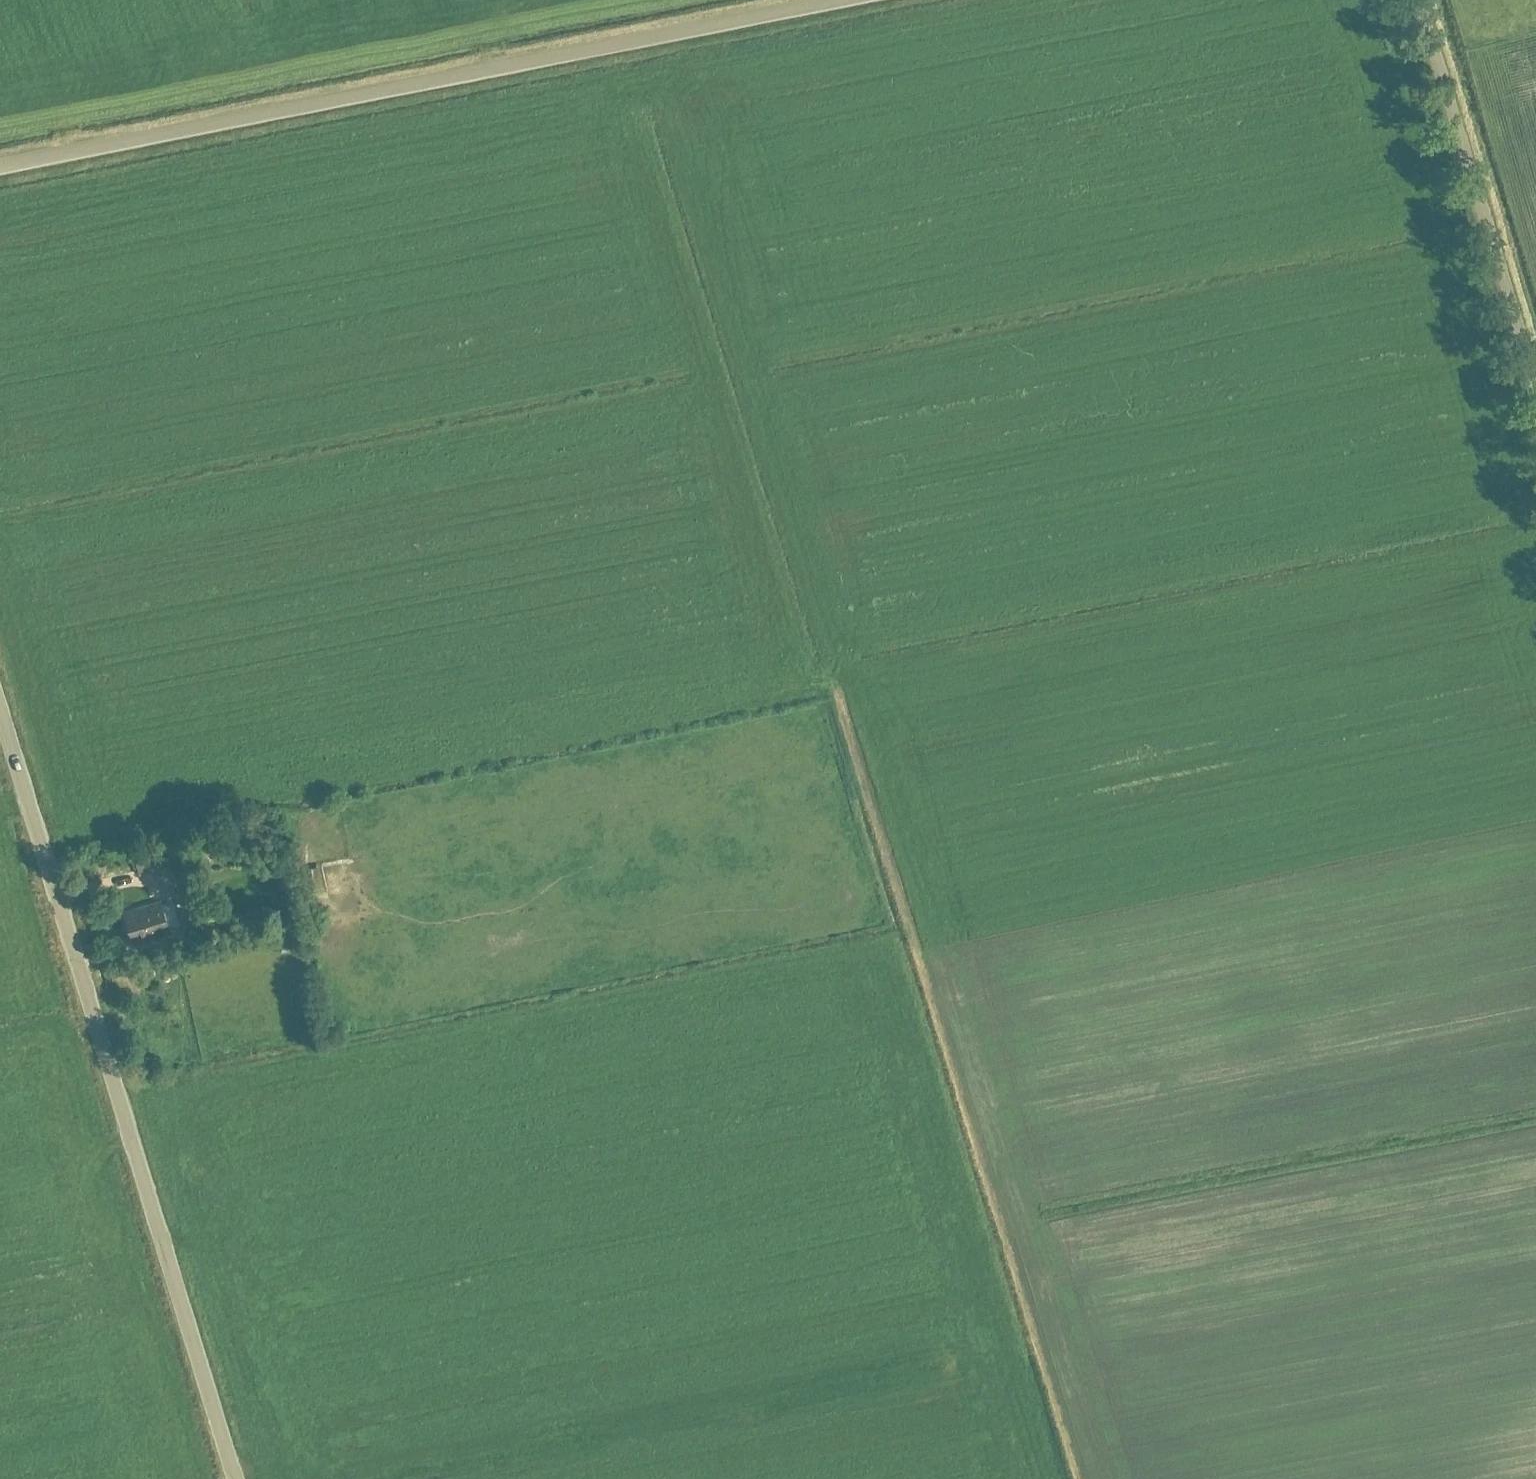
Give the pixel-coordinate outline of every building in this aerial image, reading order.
[(157,846),(159,854),(162,867),(191,860),(186,839),(157,846)] [(140,875),(159,871),(152,842),(132,847),(140,875)] [(134,943),(170,932),(161,901),(124,912),(134,943)]
